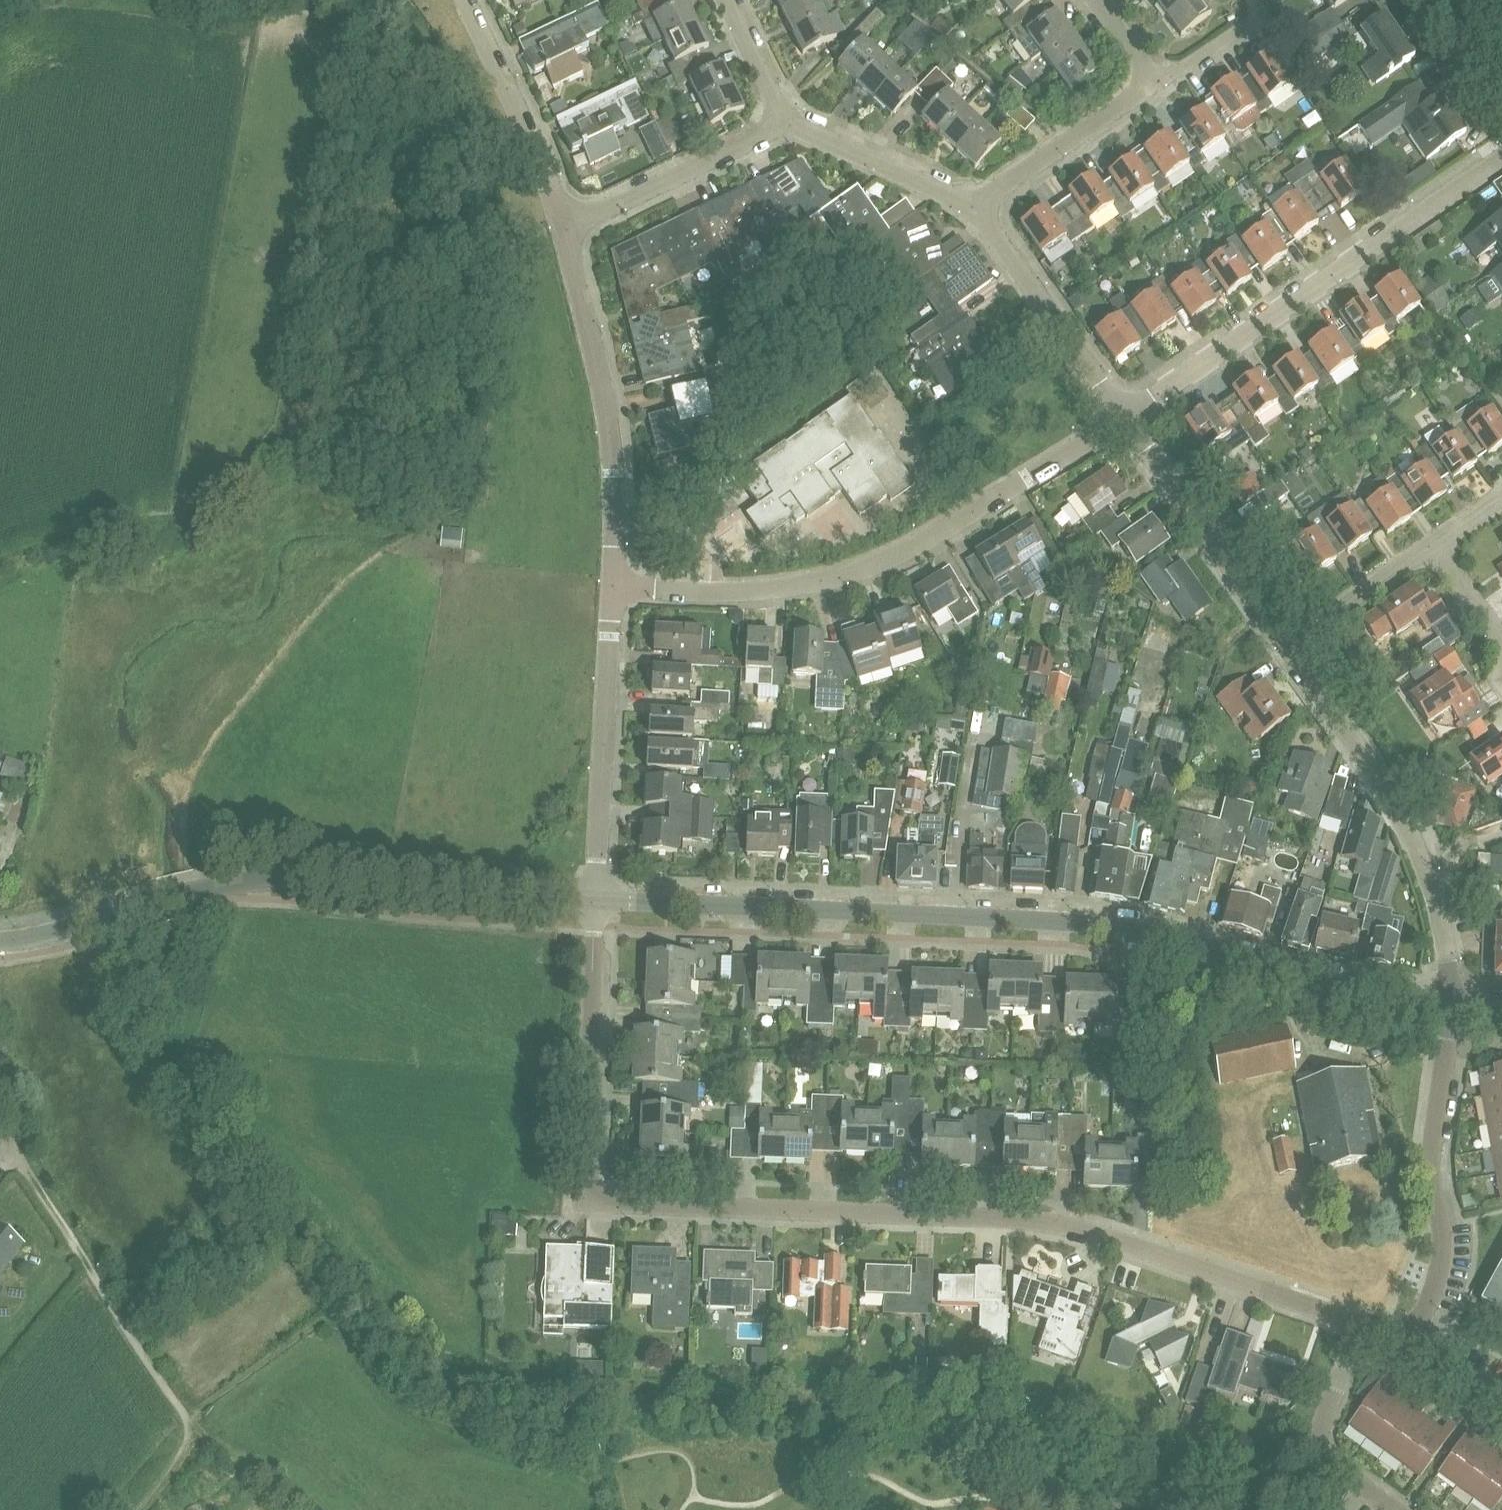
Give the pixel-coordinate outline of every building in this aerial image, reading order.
[(514,10),(536,0),(509,0),(514,10)] [(640,12),(665,0),(639,0),(635,2),(640,12)] [(662,42),(696,25),(685,3),(673,9),(669,0),(665,0),(640,12),(645,23),(651,20),(662,42)] [(779,11),(803,0),(774,0),(779,11)] [(790,33),(824,17),(816,0),(803,0),(779,11),(790,33)] [(1034,14),(1027,4),(1032,0),(1000,0),(1012,16),(1002,23),(1009,33),(1034,14)] [(1164,17),(1187,0),(1152,0),(1164,17)] [(1164,17),(1178,36),(1209,14),(1199,0),(1187,0),(1164,17)] [(588,51),(582,40),(609,26),(598,3),(517,42),(533,76),(543,71),(552,88),(581,74),(574,58),(588,51)] [(875,8),(863,21),(871,29),(884,16),(875,8)] [(1340,24),(1330,9),(1295,34),(1305,48),(1340,24)] [(639,13),(632,17),(636,25),(643,22),(639,13)] [(1030,62),(1040,54),(1070,32),(1055,13),(1041,23),(1034,14),(1009,33),(1030,62)] [(1383,13),(1368,24),(1361,28),(1380,55),(1364,66),(1375,82),(1361,91),(1362,92),(1410,60),(1403,50),(1407,47),(1383,13)] [(824,17),(790,33),(800,55),(835,39),(824,17)] [(932,27),(945,38),(952,30),(939,18),(932,27)] [(836,66),(854,83),(881,54),(863,38),(871,29),(863,21),(840,45),(848,53),(836,66)] [(922,40),(929,32),(915,21),(908,29),(922,40)] [(523,23),(513,28),(519,40),(529,35),(523,23)] [(1340,24),(1305,48),(1300,52),(1308,65),(1349,37),(1340,24)] [(706,47),(696,25),(662,42),(673,64),(666,67),(671,77),(700,63),(695,53),(706,47)] [(1085,53),(1070,32),(1040,54),(1055,74),(1085,53)] [(1254,108),(1259,114),(1271,106),(1267,99),(1290,83),(1268,52),(1244,69),(1252,81),(1241,89),(1254,108)] [(1055,74),(1070,94),(1099,72),(1085,53),(1055,74)] [(854,83),(871,99),(898,71),(881,54),(854,83)] [(912,93),(921,101),(944,76),(954,65),(947,57),(936,69),(935,68),(916,88),(898,71),(871,99),(889,117),(912,93)] [(687,83),(698,105),(732,89),(721,66),(705,74),(700,63),(671,77),(677,89),(687,83)] [(952,84),(944,76),(921,101),(929,109),(920,118),(938,135),(965,106),(947,89),(952,84)] [(1016,98),(1024,89),(1009,77),(1001,86),(1016,98)] [(1259,114),(1254,108),(1241,89),(1232,77),(1209,93),(1217,105),(1205,114),(1223,139),(1236,130),(1241,131),(1257,120),(1259,114)] [(611,136),(626,129),(649,117),(638,94),(641,93),(636,81),(555,120),(571,153),(581,148),(590,166),(619,152),(611,136)] [(982,90),(996,102),(1003,94),(988,82),(982,90)] [(1418,82),(1387,103),(1388,104),(1390,104),(1380,111),(1380,110),(1357,125),(1372,146),(1373,145),(1372,144),(1393,129),(1389,123),(1398,116),(1428,158),(1463,134),(1437,96),(1430,101),(1417,84),(1419,83),(1418,82)] [(743,111),(732,89),(698,105),(709,128),(743,111)] [(1031,91),(1030,90),(1020,102),(1039,118),(1049,106),(1031,91)] [(563,101),(550,107),(556,119),(569,112),(563,101)] [(1033,120),(1013,105),(1004,117),(1023,132),(1033,120)] [(938,135),(956,151),(983,123),(965,106),(938,135)] [(1187,164),(1192,170),(1205,161),(1200,155),(1223,139),(1205,114),(1201,108),(1178,124),(1186,136),(1174,144),(1187,164)] [(666,148),(680,141),(669,119),(655,126),(666,148)] [(983,123),(956,151),(973,168),(1000,140),(983,123)] [(1165,179),(1187,164),(1174,144),(1166,132),(1142,149),(1150,161),(1139,169),(1152,188),(1156,194),(1169,186),(1165,179)] [(1152,188),(1139,169),(1130,156),(1106,173),(1114,186),(1103,193),(1111,206),(1120,219),(1133,210),(1129,203),(1152,188)] [(1296,169),(1302,178),(1319,204),(1332,195),(1337,203),(1340,207),(1364,191),(1343,160),(1320,176),(1315,169),(1315,170),(1308,160),(1296,169)] [(810,220),(818,214),(830,205),(799,162),(749,186),(760,210),(772,204),(777,215),(799,204),(810,220)] [(1063,211),(1081,236),(1093,228),(1088,221),(1111,206),(1103,193),(1090,175),(1067,191),(1075,203),(1063,211)] [(1272,209),(1289,234),(1293,240),(1317,224),(1308,211),(1319,204),(1302,178),(1290,187),(1294,194),(1272,209)] [(1395,189),(1400,196),(1401,198),(1412,190),(1405,180),(1394,188),(1395,189)] [(703,234),(716,261),(720,268),(726,281),(727,281),(729,284),(746,275),(741,265),(738,260),(746,256),(742,248),(757,241),(746,217),(760,210),(749,186),(705,208),(715,228),(703,234)] [(847,246),(854,256),(877,239),(887,233),(855,187),(830,205),(818,214),(843,248),(847,246)] [(1289,234),(1272,209),(1267,202),(1260,207),(1265,214),(1259,218),(1263,225),(1241,240),(1254,259),(1262,271),(1286,254),(1278,242),(1289,234)] [(1068,245),(1081,236),(1063,211),(1052,219),(1043,207),(1019,224),(1040,254),(1064,238),(1068,245)] [(908,270),(915,281),(927,273),(946,259),(914,214),(887,233),(877,239),(902,275),(908,270)] [(1464,240),(1477,259),(1496,246),(1501,255),(1501,214),(1464,240)] [(665,257),(676,280),(708,264),(716,261),(703,234),(692,239),(682,219),(637,241),(648,265),(665,257)] [(1241,267),(1254,259),(1241,240),(1236,234),(1224,242),(1228,249),(1205,264),(1218,283),(1227,296),(1250,280),(1241,267)] [(770,236),(758,242),(762,251),(774,245),(770,236)] [(652,292),(676,280),(665,257),(648,265),(637,241),(612,252),(628,320),(639,317),(657,313),(652,292)] [(927,273),(915,281),(941,317),(911,337),(919,348),(941,333),(962,317),(955,307),(971,295),(968,292),(973,289),(975,292),(990,282),(965,246),(946,259),(927,273)] [(1192,273),(1169,289),(1178,301),(1191,320),(1215,304),(1206,291),(1218,283),(1205,264),(1201,258),(1188,267),(1192,273)] [(1475,286),(1489,306),(1501,297),(1501,267),(1475,286)] [(1414,286),(1434,313),(1450,301),(1431,274),(1414,286)] [(1166,309),(1178,301),(1169,289),(1160,276),(1148,284),(1153,291),(1130,307),(1147,333),(1151,338),(1175,321),(1166,309)] [(1384,305),(1371,313),(1384,332),(1389,338),(1402,329),(1397,323),(1420,307),(1399,276),(1375,292),(1384,305)] [(1095,331),(1089,323),(1091,321),(1083,309),(1076,314),(1090,335),(1094,332),(1115,362),(1139,346),(1136,341),(1147,333),(1130,307),(1125,300),(1112,309),(1117,316),(1095,331)] [(1347,329),(1336,337),(1353,362),(1366,353),(1361,347),(1384,332),(1371,313),(1363,301),(1339,317),(1347,329)] [(691,308),(674,312),(677,325),(683,324),(696,320),(691,308)] [(1460,319),(1468,331),(1483,321),(1475,308),(1460,319)] [(661,329),(658,316),(657,313),(639,317),(640,325),(630,327),(644,385),(678,377),(695,372),(683,324),(677,325),(661,329)] [(965,315),(962,317),(941,333),(919,348),(916,350),(948,395),(997,361),(965,315)] [(1353,362),(1336,337),(1332,331),(1308,348),(1316,360),(1304,368),(1317,387),(1322,393),(1335,384),(1330,377),(1353,362)] [(745,339),(739,354),(753,360),(760,345),(745,339)] [(1269,392),(1277,404),(1286,417),(1299,408),(1295,402),(1317,387),(1304,368),(1296,356),(1273,372),(1281,384),(1269,392)] [(1254,419),(1277,404),(1269,392),(1256,373),(1232,389),(1241,402),(1228,410),(1249,440),(1252,445),(1268,434),(1261,424),(1259,426),(1254,419)] [(674,413),(648,419),(657,455),(694,446),(689,423),(714,417),(705,381),(669,390),(674,413)] [(850,398),(824,417),(753,466),(756,470),(740,482),(757,506),(744,515),(761,539),(791,519),(794,523),(803,516),(805,519),(833,499),(831,497),(840,491),(858,517),(885,498),(888,503),(913,485),(876,433),(875,433),(850,398)] [(1452,429),(1456,436),(1468,453),(1480,445),(1489,458),(1501,449),(1501,426),(1492,412),(1483,418),(1473,403),(1446,422),(1452,429)] [(1209,405),(1184,422),(1214,464),(1249,440),(1228,410),(1217,418),(1209,405)] [(1416,453),(1425,466),(1433,477),(1445,469),(1454,481),(1477,466),(1468,453),(1456,436),(1448,442),(1440,430),(1425,440),(1429,445),(1416,453)] [(1301,465),(1307,474),(1321,464),(1315,456),(1301,465)] [(1414,500),(1421,510),(1422,512),(1446,496),(1433,477),(1425,466),(1402,482),(1398,475),(1386,483),(1402,508),(1414,500)] [(1292,472),(1280,480),(1288,492),(1289,493),(1294,501),(1306,493),(1292,472)] [(1067,501),(1081,521),(1093,538),(1099,533),(1117,521),(1105,505),(1121,494),(1106,473),(1067,501)] [(1362,499),(1350,507),(1367,532),(1379,524),(1387,536),(1411,520),(1402,508),(1386,483),(1382,478),(1371,485),(1379,496),(1367,505),(1362,499)] [(1242,506),(1263,491),(1255,479),(1233,493),(1242,506)] [(1288,492),(1280,480),(1256,497),(1265,510),(1289,493),(1288,492)] [(1343,496),(1320,512),(1322,515),(1310,524),(1315,531),(1327,549),(1339,541),(1347,553),(1371,537),(1367,532),(1350,507),(1343,496)] [(1123,516),(1117,521),(1099,533),(1111,550),(1121,542),(1135,562),(1164,542),(1149,521),(1134,532),(1123,516)] [(1042,552),(1053,569),(1063,562),(1042,530),(1032,536),(1025,524),(999,540),(1027,584),(1034,595),(1045,588),(1028,561),(1042,552)] [(464,530),(443,528),(441,549),(462,551),(464,530)] [(1315,531),(1291,547),(1312,578),(1336,561),(1327,549),(1315,531)] [(1027,584),(999,540),(975,555),(984,570),(973,577),(992,607),(1003,600),(993,583),(1007,574),(1023,601),(1034,595),(1027,584)] [(1180,566),(1175,570),(1167,559),(1142,576),(1160,600),(1167,595),(1185,619),(1207,603),(1180,566)] [(961,586),(951,593),(940,576),(914,593),(931,620),(953,606),(964,623),(978,614),(961,586)] [(1362,619),(1369,630),(1376,640),(1392,629),(1396,635),(1418,620),(1425,631),(1447,616),(1431,592),(1422,599),(1412,585),(1362,619)] [(873,618),(877,630),(888,660),(921,649),(908,611),(889,617),(888,614),(873,618)] [(687,655),(686,666),(717,668),(719,653),(700,652),(701,630),(654,627),(653,653),(687,655)] [(850,660),(839,663),(844,683),(891,668),(888,660),(877,630),(858,637),(857,632),(843,637),(850,660)] [(785,659),(772,659),(773,634),(747,632),(744,669),(759,670),(758,686),(783,688),(785,659)] [(844,683),(839,663),(820,662),(822,636),(794,635),(792,675),(816,676),(815,690),(822,691),(821,710),(842,712),(844,683)] [(1444,674),(1459,664),(1447,647),(1410,673),(1422,690),(1410,698),(1428,724),(1451,708),(1458,719),(1479,704),(1460,676),(1450,683),(1444,674)] [(1110,653),(1097,650),(1083,705),(1098,709),(1109,664),(1107,664),(1110,653)] [(1021,657),(1018,669),(1047,675),(1052,655),(1031,651),(1029,659),(1021,657)] [(1388,669),(1395,681),(1409,673),(1404,666),(1397,670),(1394,665),(1388,669)] [(1050,667),(1048,677),(1044,694),(1039,718),(1057,722),(1061,702),(1065,703),(1068,689),(1078,691),(1080,681),(1071,679),(1072,672),(1050,667)] [(690,670),(652,669),(651,694),(689,696),(690,670)] [(1253,743),(1261,737),(1289,717),(1263,681),(1252,690),(1243,678),(1216,698),(1232,721),(1243,713),(1252,725),(1244,730),(1253,743)] [(701,705),(719,706),(729,706),(729,693),(701,691),(701,705)] [(956,703),(954,716),(966,719),(969,705),(956,703)] [(692,724),(718,725),(719,706),(701,705),(693,705),(692,714),(650,712),(649,720),(645,720),(644,736),(648,736),(691,738),(692,724)] [(907,719),(905,731),(920,733),(921,720),(907,719)] [(951,732),(952,720),(938,720),(937,730),(951,732)] [(1149,775),(1154,782),(1148,804),(1145,813),(1166,819),(1178,784),(1173,782),(1178,766),(1183,746),(1190,748),(1195,731),(1159,720),(1154,738),(1160,740),(1149,775)] [(1012,722),(1006,752),(981,748),(973,800),(982,801),(981,807),(1000,810),(1002,797),(1018,800),(1025,755),(1031,756),(1037,728),(1012,722)] [(1469,759),(1488,786),(1501,776),(1501,736),(1469,759)] [(1112,744),(1098,740),(1088,779),(1090,779),(1085,798),(1089,802),(1096,804),(1112,744)] [(1130,740),(1117,792),(1125,795),(1136,797),(1149,745),(1130,740)] [(691,769),(704,770),(704,765),(709,765),(710,743),(693,742),(692,746),(648,744),(647,770),(691,772),(691,769)] [(939,786),(951,788),(955,789),(961,750),(944,748),(939,786)] [(1109,807),(1123,752),(1110,749),(1104,777),(1105,777),(1098,804),(1108,807),(1109,807)] [(835,764),(835,767),(851,767),(852,751),(835,751),(835,756),(835,764)] [(1323,763),(1295,754),(1288,775),(1284,774),(1278,790),(1293,795),(1288,811),(1316,821),(1327,787),(1316,784),(1323,763)] [(827,756),(827,764),(835,764),(835,756),(827,756)] [(7,758),(1,775),(32,786),(38,769),(7,758)] [(1049,762),(1032,758),(1029,771),(1046,775),(1049,762)] [(704,770),(703,780),(729,781),(730,767),(709,765),(704,765),(704,770)] [(1052,766),(1051,769),(1048,782),(1061,785),(1064,769),(1052,766)] [(696,796),(681,795),(681,782),(647,780),(646,806),(658,807),(674,808),(673,818),(698,819),(712,820),(713,802),(699,801),(699,799),(696,799),(696,796)] [(1242,781),(1242,794),(1259,795),(1260,782),(1242,781)] [(920,815),(925,785),(905,782),(900,812),(920,815)] [(1442,782),(1428,818),(1460,830),(1473,794),(1442,782)] [(1323,817),(1341,822),(1339,829),(1345,831),(1351,811),(1355,795),(1331,788),(1323,817)] [(856,822),(844,822),(843,859),(870,860),(871,833),(888,834),(895,792),(875,791),(874,809),(857,809),(856,822)] [(1095,864),(1090,897),(1107,900),(1118,828),(1119,828),(1120,818),(1127,819),(1128,815),(1129,809),(1132,810),(1136,797),(1125,795),(1117,792),(1112,809),(1106,853),(1097,852),(1095,864)] [(820,847),(832,848),(834,799),(797,797),(797,812),(796,836),(795,857),(820,858),(820,847)] [(1225,798),(1221,814),(1249,821),(1254,805),(1225,798)] [(742,800),(742,811),(753,812),(754,801),(742,800)] [(1108,807),(1098,804),(1096,804),(1093,817),(1105,819),(1108,807)] [(1063,805),(1060,839),(1058,850),(1057,849),(1055,866),(1052,892),(1057,892),(1074,894),(1076,879),(1079,852),(1077,852),(1081,819),(1072,818),(1073,807),(1063,805)] [(778,819),(761,819),(748,818),(748,844),(747,856),(777,857),(778,848),(790,848),(791,811),(778,811),(778,819)] [(1233,866),(1243,826),(1182,811),(1173,846),(1158,842),(1152,861),(1156,862),(1145,906),(1183,916),(1189,894),(1222,903),(1231,866),(1233,866)] [(1129,849),(1134,820),(1134,816),(1128,815),(1127,819),(1120,818),(1119,828),(1118,828),(1107,900),(1126,903),(1133,856),(1125,855),(1126,848),(1129,849)] [(1353,874),(1374,880),(1382,854),(1371,851),(1374,841),(1379,823),(1354,816),(1342,857),(1357,861),(1353,874)] [(923,886),(923,889),(933,889),(933,887),(935,887),(937,852),(938,834),(944,834),(944,822),(941,818),(929,817),(921,817),(919,830),(916,889),(916,886),(923,886)] [(657,827),(645,826),(643,851),(677,853),(678,840),(697,841),(697,839),(711,840),(712,820),(698,819),(673,818),(673,828),(657,827)] [(1249,835),(1269,841),(1274,825),(1254,819),(1249,835)] [(1044,891),(1045,867),(1046,847),(1046,835),(1044,830),(1040,827),(1035,825),(1027,825),(1022,826),(1018,829),(1016,833),(1015,846),(1012,846),(1010,890),(1044,891)] [(727,826),(726,836),(738,836),(739,827),(727,826)] [(899,888),(909,888),(909,886),(916,886),(916,889),(919,830),(908,829),(906,851),(898,851),(897,885),(899,885),(899,888)] [(970,835),(968,889),(996,890),(996,885),(1006,886),(1006,878),(1007,855),(983,854),(984,835),(980,835),(970,835)] [(1243,856),(1263,862),(1269,841),(1249,835),(1243,856)] [(738,836),(726,836),(725,855),(739,855),(740,836),(738,836)] [(1478,875),(1482,875),(1482,874),(1489,875),(1490,856),(1478,855),(1477,874),(1478,874),(1478,875)] [(1392,874),(1379,870),(1370,903),(1383,906),(1392,874)] [(1305,878),(1297,901),(1282,943),(1309,950),(1318,919),(1317,919),(1322,902),(1320,901),(1325,885),(1305,878)] [(1218,925),(1263,937),(1264,936),(1263,936),(1267,921),(1273,923),(1275,915),(1281,892),(1263,887),(1258,904),(1244,900),(1233,896),(1228,895),(1219,924),(1218,924),(1218,925)] [(1354,912),(1364,914),(1368,902),(1358,900),(1354,912)] [(1370,948),(1367,962),(1378,965),(1381,968),(1385,969),(1388,968),(1392,969),(1399,938),(1384,934),(1385,929),(1387,930),(1392,912),(1368,906),(1362,930),(1370,932),(1366,947),(1370,948)] [(1315,951),(1317,951),(1350,959),(1358,926),(1323,918),(1319,935),(1315,951)] [(650,955),(649,981),(685,982),(695,982),(696,950),(680,950),(679,956),(650,955)] [(732,958),(732,959),(731,977),(731,982),(731,987),(743,988),(745,988),(745,983),(746,958),(732,958)] [(770,996),(783,997),(784,960),(761,959),(759,959),(758,984),(745,983),(745,988),(743,988),(742,1013),(756,1014),(756,1005),(769,1005),(770,996)] [(808,1025),(820,1026),(822,986),(809,986),(810,961),(784,960),(783,997),(796,998),(796,1006),(809,1006),(808,1025)] [(822,986),(820,1026),(832,1026),(833,1008),(844,1009),(844,1001),(860,1001),(861,963),(836,962),(835,986),(822,986)] [(885,1028),(898,1029),(899,999),(886,998),(887,964),(861,963),(860,1001),(873,1001),(873,1009),(875,1009),(874,1020),(885,1021),(885,1028)] [(1001,1007),(1014,1008),(1016,969),(990,968),(989,1002),(976,1002),(974,1032),(989,1032),(990,1015),(1000,1015),(1001,1007)] [(1053,1005),(1040,1004),(1041,969),(1016,969),(1014,1008),(1014,1018),(1027,1018),(1027,1016),(1038,1017),(1037,1035),(1042,1042),(1051,1042),(1052,1036),(1053,1005)] [(923,1014),(936,1015),(938,976),(912,975),(911,999),(899,999),(898,1029),(912,1029),(912,1022),(923,1022),(923,1014)] [(963,1001),(964,977),(938,976),(936,1015),(950,1015),(949,1023),(963,1024),(962,1032),(974,1032),(976,1002),(963,1001)] [(1091,1021),(1092,981),(1067,980),(1066,1005),(1053,1005),(1052,1036),(1063,1036),(1064,1029),(1074,1029),(1075,1021),(1091,1021)] [(700,1021),(700,1007),(692,1007),(692,996),(685,996),(685,982),(649,981),(648,1006),(661,1006),(671,1007),(671,1020),(700,1021)] [(1116,982),(1092,981),(1091,1021),(1103,1022),(1104,1030),(1115,1031),(1115,1038),(1128,1039),(1129,1020),(1130,1008),(1117,1007),(1118,982),(1116,982)] [(635,1031),(634,1057),(672,1058),(673,1044),(681,1044),(681,1033),(700,1034),(700,1021),(671,1020),(670,1032),(635,1031)] [(1295,1069),(1286,1026),(1212,1042),(1220,1084),(1295,1069)] [(962,1055),(961,1060),(972,1060),(972,1050),(966,1050),(962,1055)] [(975,1050),(975,1062),(988,1062),(988,1051),(975,1050)] [(672,1073),(672,1058),(634,1057),(634,1082),(668,1083),(668,1096),(697,1097),(698,1084),(680,1083),(680,1073),(672,1073)] [(1479,1072),(1484,1098),(1501,1095),(1501,1067),(1479,1071),(1479,1072)] [(1303,1108),(1315,1171),(1381,1157),(1374,1120),(1364,1070),(1298,1084),(1303,1108)] [(881,1116),(866,1115),(865,1153),(890,1154),(891,1130),(907,1130),(908,1101),(908,1079),(893,1078),(892,1109),(882,1109),(881,1116)] [(1484,1098),(1488,1124),(1501,1122),(1501,1095),(1484,1098)] [(642,1108),(642,1134),(679,1135),(679,1121),(688,1120),(688,1109),(697,1109),(697,1097),(668,1096),(667,1109),(642,1108)] [(799,1124),(784,1123),(782,1160),(808,1161),(809,1126),(824,1126),(825,1098),(811,1097),(810,1116),(799,1115),(799,1124)] [(840,1152),(865,1153),(866,1115),(853,1115),(853,1108),(841,1108),(842,1098),(825,1098),(824,1126),(840,1127),(840,1152)] [(921,1165),(946,1166),(948,1129),(934,1128),(934,1121),(923,1120),(924,1101),(908,1101),(907,1130),(922,1131),(921,1165)] [(758,1134),(757,1159),(782,1160),(784,1123),(770,1123),(771,1114),(760,1114),(760,1105),(746,1104),(744,1104),(744,1106),(744,1108),(743,1131),(743,1133),(758,1134)] [(730,1130),(743,1131),(744,1108),(731,1107),(730,1130)] [(946,1166),(972,1167),(972,1142),(988,1143),(989,1114),(974,1114),(973,1123),(963,1122),(962,1129),(948,1129),(946,1166)] [(1002,1168),(1027,1169),(1029,1132),(1015,1132),(1015,1124),(1005,1124),(1005,1115),(989,1114),(988,1143),(1003,1143),(1002,1168)] [(1054,1146),(1069,1147),(1071,1117),(1031,1116),(1031,1132),(1029,1132),(1027,1169),(1053,1170),(1054,1146)] [(1084,1147),(1083,1171),(1083,1188),(1108,1189),(1110,1151),(1097,1150),(1097,1143),(1085,1143),(1086,1118),(1071,1117),(1069,1147),(1084,1147)] [(1488,1124),(1489,1127),(1492,1150),(1501,1148),(1501,1122),(1488,1124)] [(730,1130),(729,1152),(729,1160),(742,1161),(742,1159),(743,1133),(743,1131),(730,1130)] [(678,1149),(679,1135),(642,1134),(641,1159),(686,1160),(686,1150),(678,1149)] [(1124,1151),(1110,1151),(1108,1189),(1134,1190),(1135,1165),(1151,1166),(1152,1137),(1136,1136),(1135,1145),(1124,1144),(1124,1151)] [(1294,1172),(1289,1146),(1287,1139),(1272,1142),(1279,1175),(1294,1172)] [(1492,1150),(1497,1176),(1501,1175),(1501,1148),(1492,1150)] [(491,1235),(516,1237),(518,1218),(492,1215),(491,1235)] [(542,1303),(543,1305),(543,1318),(563,1319),(563,1328),(611,1330),(611,1308),(612,1288),(614,1222),(613,1222),(612,1246),(586,1245),(587,1221),(586,1221),(585,1249),(545,1248),(544,1278),(544,1279),(541,1283),(540,1286),(539,1289),(539,1292),(539,1295),(540,1297),(540,1300),(542,1303)] [(22,1245),(0,1228),(0,1273),(22,1245)] [(674,1269),(674,1253),(658,1252),(658,1254),(633,1253),(631,1295),(654,1296),(653,1327),(686,1329),(688,1270),(674,1269)] [(751,1316),(751,1312),(758,1312),(758,1291),(772,1292),(773,1266),(753,1265),(753,1254),(704,1253),(703,1281),(709,1281),(708,1309),(734,1309),(734,1315),(751,1316)] [(814,1329),(839,1330),(839,1323),(847,1323),(848,1290),(835,1290),(836,1283),(840,1283),(841,1258),(824,1257),(824,1265),(784,1263),(783,1295),(815,1296),(814,1329)] [(1479,1303),(1501,1316),(1501,1261),(1479,1303)] [(932,1315),(933,1282),(911,1281),(911,1269),(865,1267),(864,1295),(884,1296),(884,1313),(932,1315)] [(999,1303),(1000,1272),(974,1271),(974,1282),(950,1281),(939,1281),(938,1302),(953,1303),(982,1304),(982,1335),(991,1335),(1007,1336),(1008,1304),(999,1303)] [(1049,1318),(1040,1342),(1063,1350),(1060,1359),(1075,1364),(1084,1336),(1074,1332),(1077,1323),(1080,1324),(1092,1290),(1075,1284),(1072,1296),(1034,1282),(1036,1277),(1020,1272),(1017,1278),(1012,1277),(1011,1305),(1049,1318)] [(1179,1339),(1168,1319),(1171,1312),(1149,1305),(1142,1326),(1114,1340),(1106,1362),(1128,1370),(1136,1349),(1149,1342),(1163,1371),(1177,1364),(1185,1341),(1179,1339)] [(1249,1356),(1255,1340),(1224,1330),(1211,1370),(1197,1365),(1184,1402),(1200,1407),(1205,1392),(1234,1402),(1238,1388),(1287,1404),(1297,1372),(1249,1356)] [(916,1359),(914,1373),(927,1374),(928,1360),(916,1359)] [(605,1364),(594,1364),(594,1378),(605,1379),(605,1364)] [(836,1367),(835,1382),(847,1382),(847,1368),(836,1367)] [(1393,1381),(1385,1375),(1347,1426),(1365,1439),(1396,1398),(1386,1390),(1393,1381)] [(1160,1393),(1173,1421),(1179,1403),(1172,1387),(1160,1393)] [(1365,1439),(1382,1451),(1420,1401),(1414,1396),(1407,1405),(1396,1398),(1365,1439)] [(1400,1464),(1431,1422),(1421,1415),(1428,1406),(1420,1401),(1382,1451),(1400,1464)] [(1442,1430),(1431,1422),(1400,1464),(1419,1478),(1456,1427),(1448,1422),(1442,1430)] [(1437,1474),(1456,1487),(1492,1436),(1486,1431),(1479,1441),(1467,1432),(1437,1474)] [(1492,1436),(1456,1487),(1473,1500),(1501,1461),(1501,1457),(1493,1450),(1499,1441),(1492,1436)] [(1473,1500),(1487,1509),(1494,1509),(1501,1499),(1501,1461),(1473,1500)]
